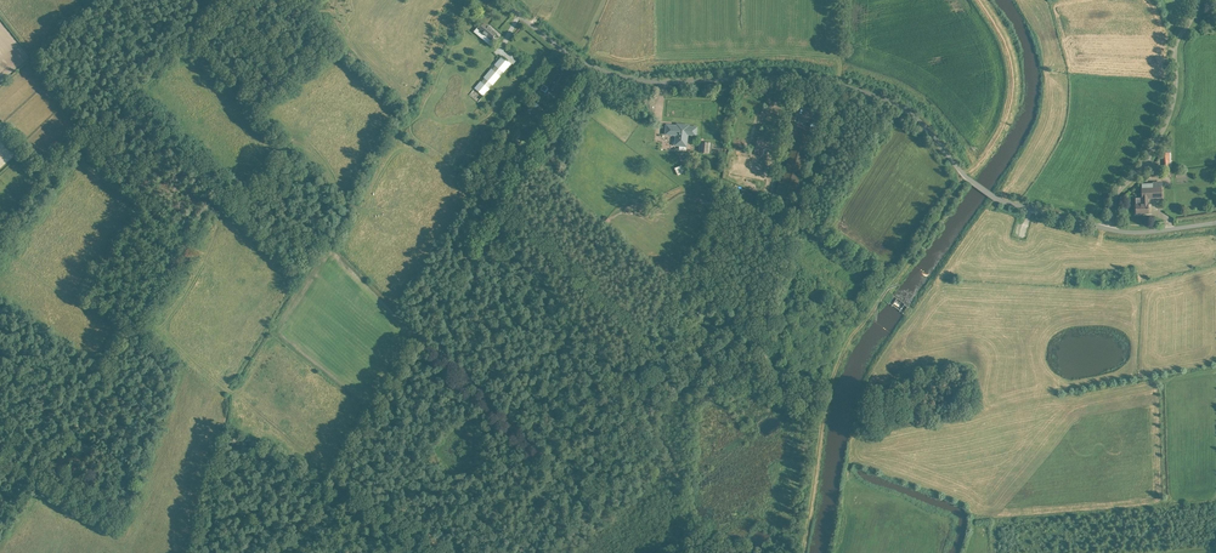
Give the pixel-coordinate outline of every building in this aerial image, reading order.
[(483,24),(477,31),(483,36),(482,37),(488,41),(490,39),(493,41),(499,35),(495,32),(496,31),(491,28),(487,25),(486,26),(483,24)] [(502,56),(495,65),(503,73),(511,64),(502,56)] [(484,78),(493,85),(500,76),(492,69),(484,78)] [(560,71),(549,88),(557,93),(563,85),(561,84),(563,81),(564,81),(567,76),(560,71)] [(490,89),(481,81),(475,89),(484,96),(490,89)] [(540,98),(536,95),(533,99),(542,106),(545,102),(544,101),(547,96),(544,93),(540,98)] [(794,137),(798,125),(793,124),(794,118),(796,118),(799,107),(796,107),(796,109),(793,108),(786,135),(794,137)] [(687,147),(688,135),(696,136),(697,127),(689,126),(689,125),(680,124),(680,126),(666,125),(665,135),(676,136),(675,140),(675,146),(679,146),(679,150),(686,151),(686,147),(687,147)] [(700,152),(709,153),(710,143),(701,142),(700,152)] [(1162,198),(1161,187),(1141,188),(1142,199),(1142,204),(1136,204),(1136,214),(1148,214),(1147,198),(1162,198)]
